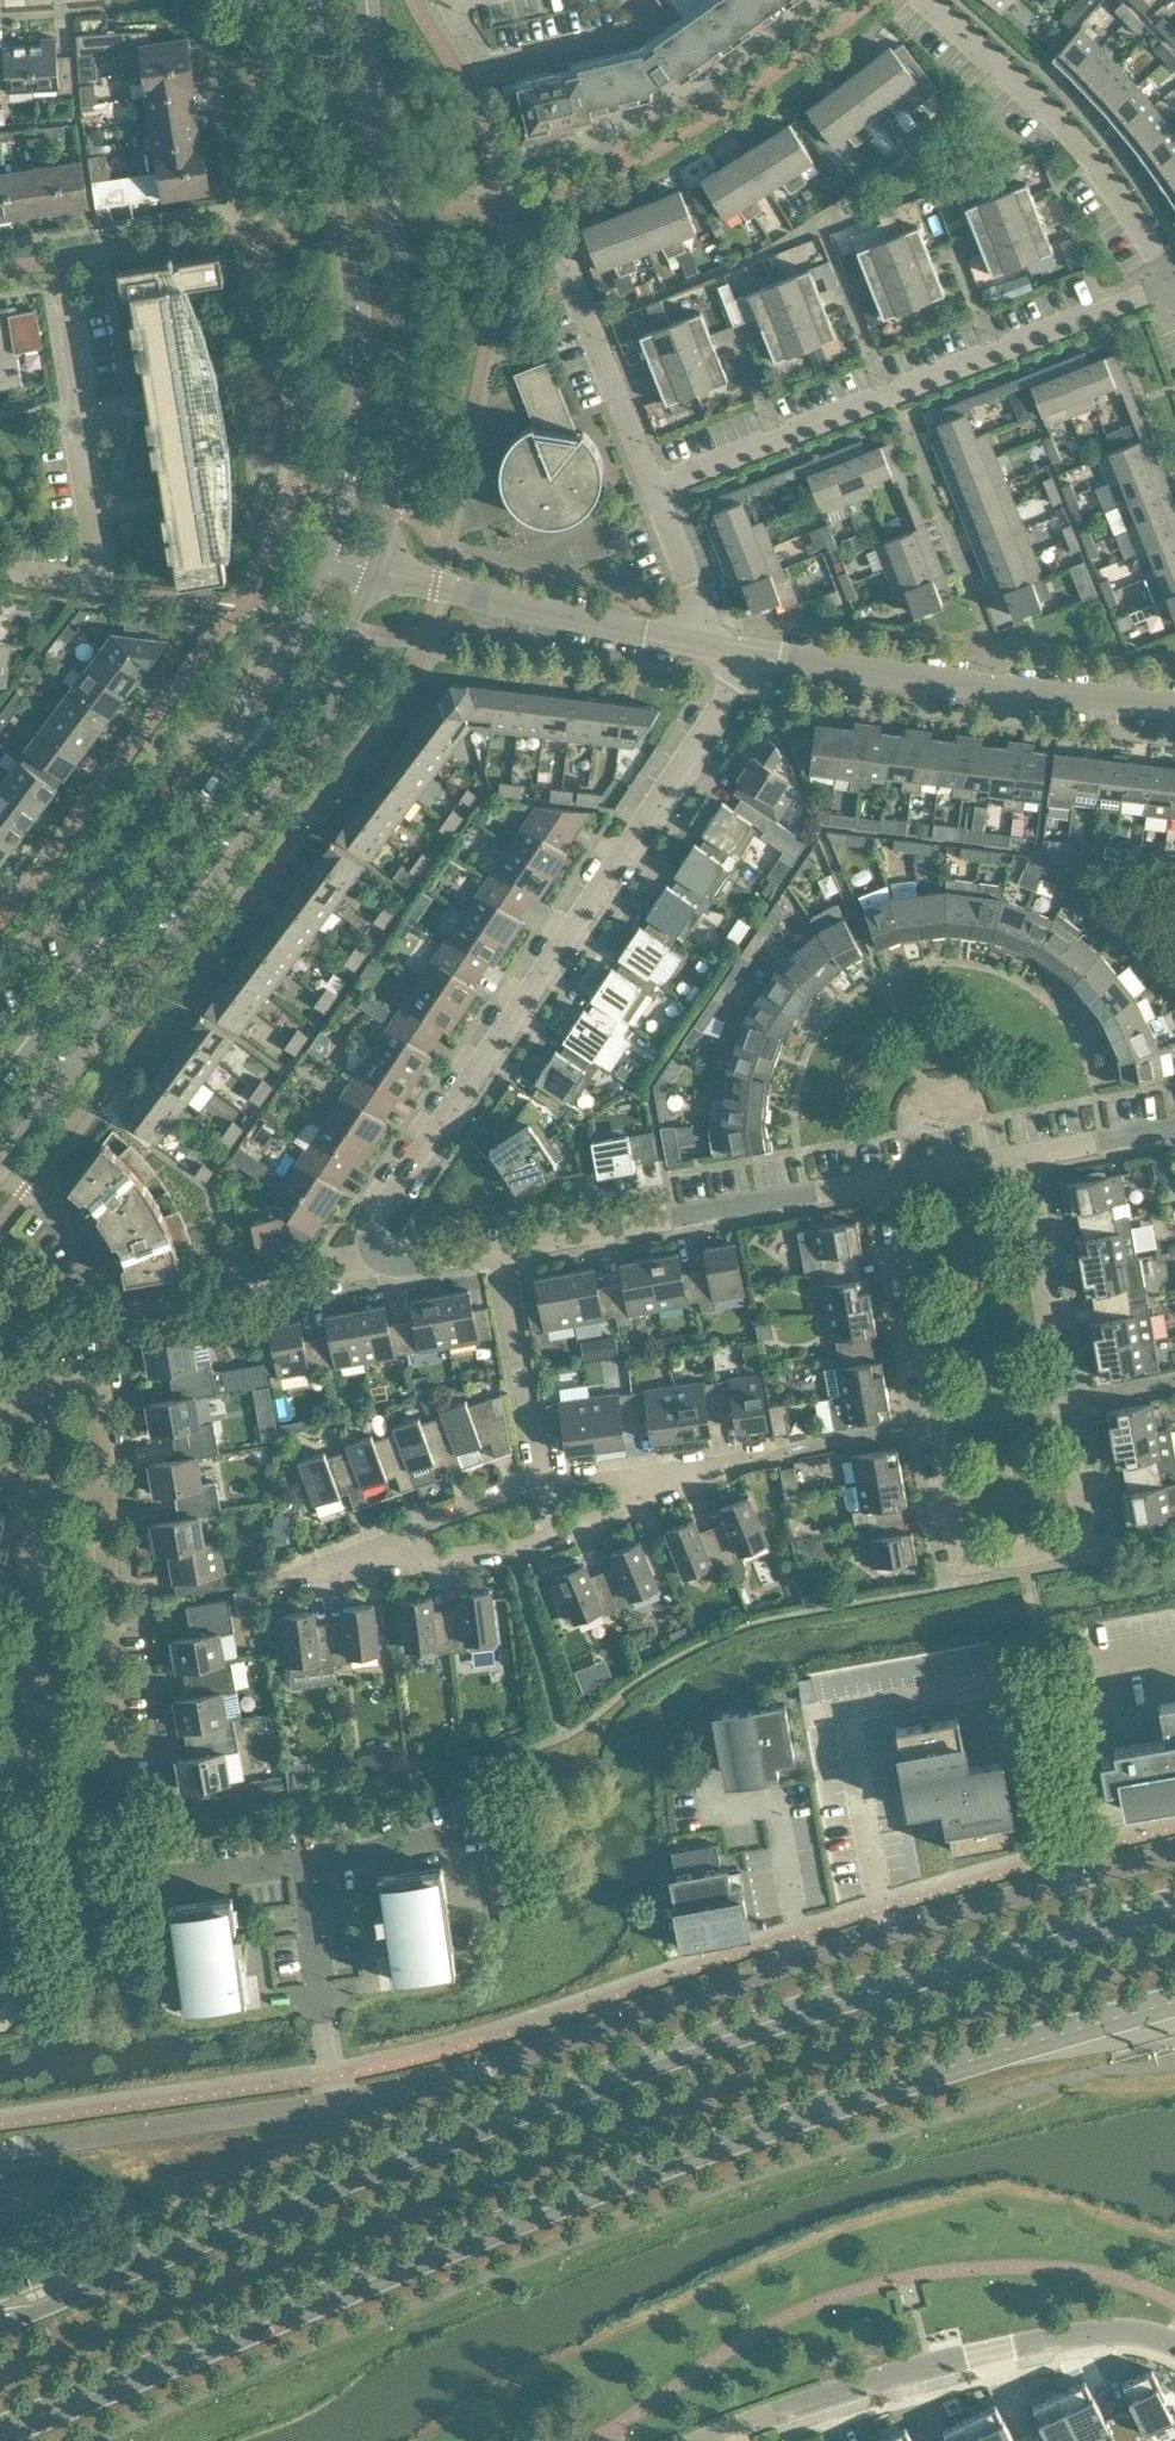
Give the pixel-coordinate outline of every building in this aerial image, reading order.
[(564,74),(552,77),(550,71),(516,79),(519,89),(507,92),(520,145),(576,132),(573,116),(589,112),(590,117),(593,116),(592,112),(620,105),(653,97),(651,88),(674,71),(681,81),(707,63),(709,61),(707,58),(789,0),(662,0),(679,24),(656,41),(654,43),(656,46),(644,55),(642,51),(608,59),(578,66),(580,77),(566,80),(564,74)] [(1001,12),(1013,0),(988,0),(1001,12)] [(1090,2),(1087,0),(1078,0),(1072,7),(1080,14),(1090,2)] [(1146,0),(1133,0),(1132,1),(1149,18),(1157,11),(1150,5),(1146,0)] [(1115,9),(1126,20),(1134,13),(1123,2),(1115,9)] [(1070,26),(1080,14),(1072,7),(1062,19),(1070,26)] [(1145,24),(1134,13),(1126,20),(1137,31),(1145,24)] [(1155,24),(1166,35),(1174,28),(1163,17),(1155,24)] [(1045,39),(1053,45),(1063,34),(1055,27),(1045,39)] [(1071,75),(1101,46),(1081,27),(1052,58),(1071,75)] [(1174,28),(1166,35),(1174,44),(1174,29),(1174,28)] [(135,71),(135,72),(191,63),(187,37),(150,42),(148,30),(77,34),(80,80),(98,78),(95,55),(109,54),(109,47),(141,45),(144,69),(135,71)] [(41,45),(31,45),(33,88),(58,87),(59,93),(73,92),(70,56),(58,56),(57,38),(41,39),(41,45)] [(1154,49),(1165,60),(1173,52),(1162,41),(1154,49)] [(31,45),(4,47),(5,60),(0,60),(0,96),(9,96),(8,90),(33,88),(31,45)] [(890,46),(869,62),(905,108),(912,103),(905,90),(917,81),(890,46)] [(1088,94),(1119,65),(1101,46),(1071,75),(1088,94)] [(1173,52),(1165,60),(1174,69),(1174,54),(1173,52)] [(905,108),(869,62),(849,78),(876,112),(887,104),(897,114),(905,108)] [(195,88),(191,63),(135,72),(137,83),(131,83),(133,97),(136,97),(195,88)] [(1105,112),(1137,85),(1119,65),(1088,94),(1105,112)] [(876,112),(849,78),(828,93),(864,140),(871,134),(864,121),(876,112)] [(81,106),(97,103),(94,84),(80,86),(81,106)] [(1121,132),(1154,105),(1137,85),(1105,112),(1121,132)] [(195,89),(195,88),(136,97),(138,109),(147,107),(149,121),(196,114),(193,89),(195,89)] [(864,140),(828,93),(807,109),(834,144),(846,135),(856,145),(864,140)] [(1137,151),(1171,126),(1154,105),(1121,132),(1137,151)] [(200,139),(196,114),(149,121),(151,136),(142,137),(144,148),(203,140),(203,139),(200,139)] [(789,124),(767,138),(798,187),(807,182),(800,169),(813,161),(789,124)] [(64,125),(50,126),(50,136),(65,135),(64,125)] [(50,136),(50,126),(35,127),(36,137),(50,136)] [(1174,155),(1174,132),(1171,126),(1137,151),(1152,171),(1174,155)] [(0,131),(0,140),(14,139),(13,130),(0,131)] [(88,132),(91,156),(100,155),(97,131),(88,132)] [(798,187),(767,138),(745,152),(769,189),(781,181),(790,192),(798,187)] [(207,165),(203,140),(144,148),(144,149),(146,148),(150,173),(207,165)] [(769,189),(745,152),(724,165),(755,215),(763,210),(757,197),(769,189)] [(108,173),(105,154),(88,157),(91,176),(108,173)] [(1152,171),(1167,192),(1174,186),(1174,155),(1152,171)] [(82,160),(55,164),(62,209),(89,205),(82,160)] [(62,209),(55,164),(30,168),(37,213),(62,209)] [(210,191),(207,165),(150,173),(109,179),(92,181),(96,207),(132,202),(210,191)] [(755,215),(724,165),(701,179),(725,217),(738,209),(747,220),(755,215)] [(37,213),(30,168),(5,172),(12,217),(37,213)] [(5,172),(0,173),(0,219),(12,217),(5,172)] [(1027,183),(996,195),(1009,229),(1040,217),(1027,183)] [(1167,192),(1174,205),(1174,186),(1167,192)] [(680,190),(656,199),(677,254),(686,250),(682,237),(696,231),(680,190)] [(1009,229),(996,195),(965,207),(979,241),(1009,229)] [(677,254),(656,199),(632,209),(647,250),(661,245),(668,257),(677,254)] [(647,250),(632,209),(607,218),(629,272),(637,269),(634,255),(647,250)] [(1053,250),(1040,217),(1009,229),(1023,263),(1053,250)] [(629,272),(607,218),(583,228),(599,268),(613,263),(620,276),(629,272)] [(718,220),(711,224),(718,235),(725,231),(718,220)] [(918,226),(887,238),(901,272),(931,259),(918,226)] [(1023,263),(1009,229),(979,241),(992,275),(1023,263)] [(901,272),(887,238),(857,250),(870,284),(901,272)] [(218,383),(214,366),(210,350),(205,334),(199,318),(193,302),(187,286),(224,280),(220,253),(119,270),(123,297),(133,296),(180,584),(227,576),(229,560),(230,544),(231,528),(231,511),(231,495),(231,479),(230,463),(229,447),(226,447),(216,383),(218,383)] [(945,293),(931,259),(901,272),(914,305),(945,293)] [(809,269),(779,281),(792,315),(823,302),(809,269)] [(914,305),(901,272),(870,284),(883,318),(914,305)] [(792,315),(779,281),(735,298),(726,275),(717,279),(735,324),(757,315),(761,327),(792,315)] [(661,299),(646,305),(649,313),(664,307),(661,299)] [(836,336),(823,302),(792,315),(806,348),(836,336)] [(0,310),(0,351),(6,387),(22,385),(18,357),(23,350),(40,347),(41,349),(42,349),(36,308),(34,308),(35,310),(11,314),(10,308),(0,310)] [(701,311),(670,324),(684,357),(714,345),(701,311)] [(806,348),(792,315),(761,327),(775,361),(806,348)] [(684,357),(670,324),(640,336),(653,370),(684,357)] [(728,379),(714,345),(684,357),(697,391),(728,379)] [(1086,352),(1075,356),(1090,395),(1114,385),(1116,391),(1129,386),(1115,353),(1090,363),(1086,352)] [(1090,395),(1075,356),(1051,365),(1071,415),(1095,406),(1090,395)] [(697,391),(684,357),(653,370),(666,403),(697,391)] [(579,438),(571,416),(548,360),(514,374),(534,423),(529,425),(525,428),(521,430),(517,434),(513,437),(510,441),(507,445),(505,449),(503,454),(502,459),(501,464),(500,469),(500,474),(501,478),(501,483),(503,488),(505,493),(507,497),(510,501),(513,505),(516,509),(520,512),(524,515),(528,517),(533,519),(538,521),(542,522),(547,522),(552,523),(557,522),(562,522),(567,520),(572,518),(576,516),(580,514),(584,511),(588,507),(591,504),(594,500),(597,495),(599,491),(585,484),(586,480),(587,476),(587,471),(587,467),(586,463),(585,459),(583,455),(581,451),(578,447),(575,444),(579,438)] [(1071,415),(1051,365),(1027,375),(1046,425),(1071,415)] [(1020,378),(1002,385),(1005,392),(1023,385),(1020,378)] [(977,403),(1005,392),(1002,385),(974,396),(977,403)] [(1124,396),(1131,415),(1139,411),(1131,393),(1124,396)] [(933,441),(937,452),(975,437),(966,413),(972,411),(967,398),(934,412),(944,437),(933,441)] [(1146,430),(1139,411),(1131,415),(1138,433),(1146,430)] [(987,433),(975,437),(937,452),(946,476),(996,456),(987,433)] [(1052,434),(1044,438),(1049,450),(1057,446),(1052,434)] [(1099,456),(1109,481),(1158,461),(1148,437),(1099,456)] [(862,440),(852,444),(868,483),(890,474),(893,480),(905,475),(892,441),(866,451),(862,440)] [(872,494),(868,483),(852,444),(828,453),(847,503),(872,494)] [(1049,450),(1053,462),(1061,458),(1057,446),(1049,450)] [(847,503),(828,453),(803,463),(823,513),(847,503)] [(1006,480),(996,456),(946,476),(956,499),(1006,480)] [(1168,485),(1158,461),(1109,481),(1118,505),(1168,485)] [(796,466),(778,473),(781,481),(799,474),(796,466)] [(754,492),(781,481),(778,473),(751,484),(754,492)] [(1043,479),(1048,491),(1056,488),(1051,476),(1043,479)] [(965,523),(1015,504),(1006,480),(956,499),(965,523)] [(900,485),(907,503),(915,500),(908,482),(900,485)] [(1063,485),(1067,497),(1075,494),(1071,482),(1063,485)] [(1168,485),(1118,505),(1128,529),(1174,510),(1174,504),(1168,485)] [(709,530),(713,540),(751,524),(743,502),(749,499),(744,487),(710,500),(720,525),(709,530)] [(1061,500),(1056,488),(1048,491),(1053,503),(1061,500)] [(1080,506),(1075,494),(1067,497),(1072,509),(1080,506)] [(922,518),(915,500),(907,503),(915,521),(922,518)] [(974,547),(1025,528),(1015,504),(965,523),(974,547)] [(1128,529),(1137,553),(1174,538),(1174,510),(1128,529)] [(723,564),(772,544),(763,520),(751,524),(713,540),(723,564)] [(820,525),(825,537),(833,534),(828,522),(820,525)] [(1062,527),(1067,539),(1075,536),(1070,524),(1062,527)] [(875,545),(885,569),(935,549),(925,525),(875,545)] [(984,571),(1034,552),(1025,528),(974,547),(984,571)] [(1082,533),(1087,545),(1095,542),(1090,530),(1082,533)] [(838,546),(833,534),(825,537),(830,549),(838,546)] [(1080,548),(1075,536),(1067,539),(1072,551),(1080,548)] [(1137,553),(1146,577),(1174,565),(1174,538),(1137,553)] [(1099,554),(1095,542),(1087,545),(1091,557),(1099,554)] [(732,588),(782,569),(772,544),(723,564),(732,588)] [(944,573),(935,549),(885,569),(894,593),(944,573)] [(994,596),(1043,576),(1034,552),(984,571),(994,596)] [(1085,561),(1070,566),(1076,580),(1090,574),(1085,561)] [(1146,577),(1156,601),(1174,593),(1174,565),(1146,577)] [(786,579),(782,569),(732,588),(736,598),(747,594),(753,608),(780,597),(775,583),(786,579)] [(839,573),(844,585),(852,582),(847,570),(839,573)] [(948,584),(944,573),(894,593),(898,603),(909,599),(915,613),(943,602),(937,588),(948,584)] [(1043,576),(994,596),(998,606),(1009,601),(1015,616),(1042,605),(1040,600),(1051,596),(1043,576)] [(1100,581),(1105,593),(1113,590),(1108,578),(1100,581)] [(856,594),(852,582),(844,585),(848,598),(856,594)] [(829,606),(842,601),(837,588),(824,593),(829,606)] [(1118,602),(1113,590),(1105,593),(1110,605),(1118,602)] [(1156,601),(1143,605),(1147,615),(1160,611),(1164,621),(1174,616),(1174,593),(1156,601)] [(66,627),(58,636),(67,643),(76,630),(72,627),(66,627)] [(112,632),(102,645),(142,674),(168,639),(112,632)] [(54,659),(67,643),(58,636),(46,653),(54,659)] [(8,675),(11,643),(0,642),(0,684),(6,685),(8,675)] [(142,674),(102,645),(87,665),(126,695),(142,674)] [(37,653),(31,661),(43,670),(49,662),(37,653)] [(126,695),(87,665),(78,658),(73,665),(82,672),(72,686),(111,715),(126,695)] [(43,670),(31,661),(24,669),(37,679),(43,670)] [(492,729),(497,688),(451,682),(415,730),(448,756),(470,726),(492,729)] [(95,736),(111,715),(72,686),(56,706),(95,736)] [(518,732),(522,690),(497,688),(492,729),(518,732)] [(18,690),(8,702),(17,709),(26,697),(18,690)] [(543,735),(548,694),(522,690),(518,732),(543,735)] [(569,738),(574,697),(548,694),(543,735),(569,738)] [(594,741),(599,700),(574,697),(569,738),(594,741)] [(620,744),(625,703),(599,700),(594,741),(620,744)] [(17,709),(8,702),(0,714),(0,730),(1,730),(17,709)] [(661,707),(625,703),(620,744),(635,746),(661,707)] [(95,736),(56,706),(41,727),(80,756),(95,736)] [(836,774),(842,726),(815,723),(815,727),(802,726),(786,732),(796,756),(810,751),(812,751),(810,771),(836,774)] [(860,790),(868,725),(854,723),(854,728),(842,726),(836,774),(852,776),(850,789),(860,790)] [(888,774),(893,733),(880,731),(881,726),(868,725),(860,790),(861,784),(870,785),(872,772),(888,774)] [(80,756),(41,727),(25,748),(28,751),(45,764),(39,772),(56,785),(62,776),(64,778),(80,756)] [(912,790),(919,731),(905,729),(905,734),(893,733),(888,774),(904,776),(902,789),(912,790)] [(448,756),(415,730),(399,751),(433,776),(448,756)] [(939,780),(944,739),(931,737),(932,732),(919,731),(912,790),(921,791),(923,778),(939,780)] [(963,796),(970,737),(956,735),(956,740),(944,739),(939,780),(955,782),(953,795),(963,796)] [(989,792),(995,745),(983,743),(983,738),(970,737),(963,796),(972,797),(974,784),(989,786),(988,792),(989,792)] [(768,739),(756,757),(754,755),(739,778),(749,785),(742,796),(735,791),(735,792),(771,817),(777,821),(792,798),(780,790),(788,779),(772,767),(780,755),(776,744),(768,739)] [(1013,809),(1021,743),(1008,741),(1007,746),(995,745),(989,792),(1005,794),(1004,807),(1013,809)] [(1034,745),(1021,743),(1013,809),(1023,810),(1024,796),(1041,798),(1047,751),(1034,749),(1034,745)] [(45,764),(28,751),(22,759),(19,757),(3,778),(42,807),(57,786),(56,785),(39,772),(45,764)] [(433,776),(399,751),(383,772),(417,797),(433,776)] [(1075,791),(1079,755),(1054,752),(1050,788),(1051,788),(1075,791)] [(1123,797),(1127,761),(1128,753),(1127,753),(1127,754),(1114,752),(1113,759),(1103,758),(1099,794),(1098,801),(1122,804),(1123,797)] [(1099,794),(1103,758),(1079,755),(1075,791),(1073,802),(1097,805),(1098,801),(1099,794)] [(1147,799),(1151,763),(1127,761),(1123,797),(1147,799)] [(1174,768),(1174,766),(1151,763),(1147,799),(1146,814),(1169,817),(1174,768)] [(417,797),(383,772),(368,792),(402,817),(417,797)] [(42,807),(3,778),(0,783),(0,808),(26,828),(42,807)] [(510,795),(511,782),(500,781),(499,793),(510,795)] [(522,784),(511,782),(510,795),(521,796),(522,784)] [(561,801),(563,788),(552,787),(550,799),(561,801)] [(471,804),(478,795),(467,788),(461,797),(471,804)] [(574,790),(563,788),(561,801),(572,802),(574,790)] [(587,804),(589,792),(578,790),(577,803),(587,804)] [(402,817),(368,792),(353,812),(386,838),(402,817)] [(603,793),(589,792),(587,804),(596,805),(603,793)] [(707,835),(731,851),(739,857),(758,829),(750,824),(752,821),(723,801),(702,832),(707,835)] [(536,806),(510,845),(553,874),(568,851),(567,850),(566,851),(563,850),(572,837),(567,834),(575,823),(580,826),(589,812),(536,806)] [(830,823),(831,813),(832,809),(817,807),(823,823),(830,823)] [(26,828),(0,808),(0,840),(11,848),(26,828)] [(452,809),(446,819),(456,826),(462,817),(452,809)] [(386,838),(353,812),(337,834),(370,859),(386,838)] [(855,827),(857,816),(831,813),(830,823),(855,827)] [(881,830),(882,817),(882,819),(857,816),(855,827),(881,830)] [(764,829),(761,834),(785,850),(781,857),(792,864),(807,841),(800,836),(777,822),(777,821),(771,817),(764,829)] [(908,820),(882,817),(881,830),(907,833),(908,820)] [(450,835),(456,826),(446,819),(439,828),(450,835)] [(918,822),(916,834),(932,836),(933,824),(918,822)] [(983,842),(984,831),(959,828),(958,839),(983,842)] [(845,843),(864,846),(866,835),(827,831),(832,842),(845,843)] [(1009,845),(1010,834),(984,831),(983,842),(1009,845)] [(1025,836),(1010,834),(1009,845),(1024,847),(1025,836)] [(724,862),(731,851),(707,835),(700,846),(695,843),(674,874),(679,877),(712,898),(730,870),(723,865),(725,862),(724,862)] [(912,851),(913,841),(895,839),(893,849),(912,851)] [(1067,852),(1069,841),(1056,839),(1055,850),(1067,852)] [(11,848),(0,840),(0,862),(11,848)] [(365,866),(331,841),(316,862),(349,887),(365,866)] [(932,843),(913,841),(912,851),(931,853),(932,843)] [(1081,842),(1069,841),(1067,852),(1079,853),(1081,842)] [(538,896),(553,874),(510,845),(487,878),(527,905),(527,904),(523,901),(531,890),(537,894),(536,895),(538,896)] [(1115,858),(1117,847),(1105,845),(1103,856),(1115,858)] [(979,859),(980,849),(961,847),(960,857),(979,859)] [(1129,848),(1117,847),(1115,858),(1128,859),(1129,848)] [(999,851),(980,849),(979,859),(998,862),(999,851)] [(423,851),(416,861),(426,868),(433,859),(423,851)] [(1164,863),(1165,853),(1153,851),(1152,862),(1164,863)] [(1165,853),(1164,863),(1174,865),(1174,854),(1165,853)] [(815,862),(807,856),(796,872),(804,878),(815,862)] [(1041,876),(1045,866),(1027,859),(1024,869),(1041,876)] [(420,877),(426,868),(416,861),(410,870),(420,877)] [(334,907),(349,887),(316,862),(300,882),(334,907)] [(1063,873),(1045,866),(1041,876),(1059,883),(1063,873)] [(683,940),(702,912),(703,910),(705,911),(713,899),(712,898),(679,877),(672,887),(667,884),(646,915),(651,918),(675,934),(683,940)] [(969,935),(976,881),(947,877),(947,890),(946,933),(969,935)] [(526,905),(527,905),(487,878),(465,912),(508,941),(523,919),(522,917),(521,919),(514,914),(522,903),(526,905)] [(762,891),(770,896),(779,884),(771,878),(762,891)] [(924,935),(919,894),(916,879),(891,883),(894,897),(891,897),(901,938),(924,935)] [(992,938),(1002,898),(1006,886),(976,881),(969,935),(992,938)] [(334,907),(300,882),(284,903),(318,928),(334,907)] [(901,938),(891,897),(887,885),(861,895),(866,907),(864,908),(881,950),(882,949),(881,946),(901,938)] [(1082,896),(1098,907),(1104,899),(1089,888),(1082,896)] [(946,933),(947,890),(919,894),(924,935),(946,933)] [(1013,947),(1028,908),(1002,898),(992,938),(990,943),(1003,948),(1005,944),(1013,947)] [(1119,910),(1104,899),(1098,907),(1113,919),(1119,910)] [(777,900),(767,916),(775,922),(786,906),(777,900)] [(387,902),(381,911),(391,918),(397,909),(387,902)] [(318,928),(284,903),(269,924),(302,949),(318,928)] [(410,906),(402,918),(412,925),(420,912),(410,906)] [(864,958),(865,957),(839,906),(812,920),(819,930),(843,965),(862,955),(864,958)] [(1031,959),(1034,955),(1055,919),(1028,908),(1013,947),(1019,949),(1018,954),(1031,959)] [(384,927),(391,918),(381,911),(374,920),(384,927)] [(493,964),(508,941),(465,912),(442,946),(482,972),(482,971),(478,969),(485,957),(492,961),(491,963),(493,964)] [(1052,969),(1077,935),(1082,929),(1058,912),(1055,919),(1034,955),(1052,969)] [(765,937),(775,922),(767,916),(756,932),(765,937)] [(668,945),(675,934),(651,918),(644,929),(639,925),(619,956),(623,959),(655,981),(656,981),(675,953),(667,948),(669,945),(668,945)] [(302,949),(269,924),(253,944),(287,970),(302,949)] [(826,980),(843,965),(819,930),(798,949),(826,980)] [(1132,937),(1144,952),(1152,945),(1140,930),(1132,937)] [(1070,982),(1100,952),(1091,945),(1094,941),(1094,938),(1086,932),(1082,933),(1079,937),(1077,935),(1052,969),(1070,982)] [(287,970),(253,944),(238,965),(271,990),(287,970)] [(357,944),(351,953),(361,960),(367,951),(357,944)] [(1164,960),(1152,945),(1144,952),(1156,967),(1164,960)] [(481,973),(482,972),(442,946),(420,979),(463,1008),(478,986),(476,985),(476,986),(469,981),(477,970),(481,973)] [(809,996),(826,980),(798,949),(777,968),(809,996)] [(1085,1000),(1117,974),(1100,952),(1070,982),(1085,1000)] [(355,969),(361,960),(351,953),(344,962),(355,969)] [(741,955),(730,970),(739,976),(750,960),(741,955)] [(650,994),(655,981),(623,959),(617,970),(612,967),(591,997),(628,1022),(648,993),(650,994)] [(271,990),(238,965),(222,986),(256,1011),(271,990)] [(809,996),(777,968),(762,991),(796,1015),(801,1008),(805,1010),(813,999),(809,996)] [(728,992),(739,976),(730,970),(720,986),(713,996),(722,1002),(728,992)] [(326,985),(327,986),(338,993),(346,981),(335,973),(326,985)] [(1099,1018),(1135,995),(1117,974),(1085,1000),(1099,1018)] [(448,1031),(463,1008),(420,979),(397,1013),(437,1039),(432,1036),(440,1024),(447,1029),(446,1030),(448,1031)] [(256,1011),(222,986),(206,1007),(240,1032),(256,1011)] [(331,1002),(338,993),(327,986),(321,995),(331,1002)] [(784,1034),(796,1015),(762,991),(746,1015),(784,1034)] [(325,1011),(331,1002),(321,995),(315,1004),(324,1011),(325,1011)] [(1109,1038),(1147,1021),(1135,995),(1099,1018),(1109,1038)] [(628,1022),(591,997),(591,998),(596,1001),(589,1011),(584,1008),(564,1038),(592,1058),(610,1071),(629,1041),(622,1036),(630,1024),(628,1022)] [(316,1023),(324,1011),(315,1004),(306,1016),(316,1023)] [(704,1009),(694,1025),(703,1031),(713,1015),(704,1009)] [(436,1040),(437,1039),(397,1013),(374,1047),(418,1076),(433,1053),(431,1052),(430,1053),(424,1049),(432,1037),(436,1040)] [(235,1039),(201,1014),(185,1034),(219,1060),(235,1039)] [(777,1055),(784,1034),(746,1015),(737,1042),(777,1055)] [(1118,1059),(1158,1046),(1147,1021),(1109,1038),(1118,1059)] [(692,1047),(703,1031),(694,1025),(683,1041),(692,1047)] [(298,1028),(291,1037),(301,1044),(308,1035),(298,1028)] [(219,1060),(185,1034),(170,1055),(203,1080),(219,1060)] [(295,1054),(301,1044),(291,1037),(285,1046),(295,1054)] [(585,1069),(592,1058),(564,1038),(563,1039),(568,1042),(561,1053),(556,1049),(535,1080),(539,1083),(563,1099),(572,1105),(591,1077),(584,1072),(586,1069),(585,1069)] [(769,1077),(777,1055),(737,1042),(728,1068),(769,1077)] [(1163,1075),(1158,1046),(1118,1059),(1122,1082),(1163,1075)] [(403,1098),(418,1076),(374,1047),(357,1072),(348,1066),(343,1074),(352,1080),(391,1107),(392,1106),(387,1103),(395,1091),(402,1096),(401,1097),(403,1098)] [(203,1080),(170,1055),(154,1076),(188,1101),(203,1080)] [(661,1074),(669,1080),(680,1064),(672,1058),(661,1074)] [(767,1099),(769,1077),(728,1068),(728,1070),(714,1067),(711,1095),(726,1096),(767,1099)] [(188,1101),(154,1076),(138,1097),(172,1122),(188,1101)] [(262,1079),(256,1088),(266,1095),(272,1086),(262,1079)] [(391,1107),(352,1080),(329,1114),(373,1143),(388,1120),(386,1119),(385,1120),(379,1116),(387,1104),(391,1107)] [(556,1110),(563,1099),(539,1083),(531,1096),(532,1097),(533,1095),(556,1110)] [(259,1104),(266,1095),(256,1088),(249,1097),(259,1104)] [(656,1099),(659,1118),(670,1116),(665,1091),(654,1089),(656,1099)] [(765,1122),(767,1099),(726,1096),(723,1124),(765,1122)] [(172,1122),(138,1097),(123,1118),(156,1143),(172,1122)] [(503,1169),(550,1138),(539,1121),(545,1110),(528,1100),(518,1115),(495,1149),(503,1162),(500,1164),(503,1169)] [(358,1166),(373,1143),(329,1114),(321,1126),(312,1122),(306,1123),(303,1127),(295,1140),(307,1147),(346,1174),(347,1173),(342,1170),(350,1159),(357,1163),(356,1164),(358,1166)] [(232,1121),(226,1130),(236,1137),(242,1128),(232,1121)] [(768,1137),(765,1122),(723,1124),(708,1124),(713,1155),(769,1145),(768,1137)] [(633,1163),(659,1158),(654,1130),(629,1134),(628,1133),(625,1134),(623,1125),(590,1131),(592,1141),(597,1169),(598,1175),(634,1169),(633,1163)] [(105,1143),(114,1131),(112,1130),(65,1193),(66,1194),(71,1188),(80,1195),(75,1201),(77,1203),(82,1197),(88,1203),(85,1205),(85,1206),(86,1206),(89,1204),(92,1208),(89,1210),(91,1211),(93,1209),(98,1215),(107,1228),(114,1241),(117,1248),(114,1250),(114,1251),(118,1250),(120,1255),(116,1256),(117,1258),(120,1256),(123,1264),(126,1278),(119,1279),(119,1281),(196,1267),(196,1266),(181,1268),(180,1260),(177,1250),(192,1245),(188,1231),(185,1223),(179,1210),(164,1215),(155,1198),(144,1183),(156,1172),(147,1160),(141,1154),(131,1144),(119,1155),(105,1143)] [(230,1146),(236,1137),(226,1130),(220,1139),(230,1146)] [(557,1161),(556,1160),(562,1156),(550,1138),(503,1169),(507,1174),(510,1172),(518,1184),(558,1177),(550,1166),(557,1161)] [(582,1172),(597,1169),(592,1141),(579,1144),(584,1170),(581,1171),(582,1172)] [(664,1144),(667,1163),(678,1161),(674,1142),(664,1144)] [(240,1144),(230,1158),(239,1165),(249,1151),(240,1144)] [(346,1175),(346,1174),(307,1147),(284,1182),(302,1194),(289,1214),(314,1231),(343,1188),(341,1187),(340,1188),(334,1183),(341,1172),(346,1175)] [(202,1163),(196,1173),(206,1180),(213,1170),(202,1163)] [(235,1169),(227,1179),(236,1186),(244,1176),(235,1169)] [(1082,1210),(1085,1224),(1115,1218),(1112,1204),(1116,1204),(1111,1175),(1105,1176),(1104,1172),(1099,1171),(1095,1172),(1091,1173),(1087,1175),(1088,1179),(1066,1183),(1071,1212),(1082,1210)] [(314,1231),(289,1214),(278,1206),(276,1206),(274,1206),(270,1205),(269,1204),(268,1205),(271,1218),(253,1221),(258,1251),(307,1242),(314,1231)] [(1130,1216),(1115,1218),(1085,1224),(1088,1237),(1076,1239),(1081,1267),(1126,1259),(1137,1257),(1130,1216)] [(805,1273),(823,1270),(853,1265),(851,1251),(862,1249),(857,1221),(835,1224),(834,1220),(829,1219),(825,1219),(822,1221),(818,1223),(818,1227),(798,1231),(805,1273)] [(709,1268),(695,1270),(701,1300),(702,1310),(716,1308),(715,1299),(744,1294),(735,1242),(705,1247),(709,1268)] [(701,1300),(695,1270),(682,1272),(679,1252),(650,1257),(659,1309),(688,1304),(688,1302),(701,1300)] [(1141,1256),(1137,1257),(1126,1259),(1081,1267),(1086,1294),(1097,1293),(1100,1306),(1129,1301),(1147,1297),(1141,1256)] [(659,1309),(650,1257),(621,1263),(624,1283),(611,1285),(616,1315),(618,1325),(632,1323),(630,1314),(659,1309)] [(856,1278),(853,1265),(823,1270),(826,1284),(822,1284),(826,1312),(872,1304),(867,1276),(856,1278)] [(594,1267),(565,1272),(574,1324),(603,1318),(603,1317),(616,1315),(611,1285),(598,1287),(594,1267)] [(574,1324),(565,1272),(536,1278),(540,1298),(526,1300),(532,1330),(545,1328),(545,1329),(574,1324)] [(469,1289),(440,1295),(449,1346),(478,1341),(478,1339),(492,1337),(486,1307),(473,1310),(469,1289)] [(449,1346),(440,1295),(411,1300),(415,1320),(402,1322),(407,1352),(420,1350),(420,1351),(449,1346)] [(1147,1298),(1129,1301),(1100,1306),(1102,1320),(1091,1322),(1096,1349),(1154,1339),(1147,1298)] [(876,1332),(872,1304),(826,1312),(831,1340),(835,1339),(838,1353),(868,1347),(865,1334),(876,1332)] [(407,1352),(402,1322),(388,1325),(385,1305),(356,1310),(365,1361),(394,1356),(394,1354),(407,1352)] [(365,1361),(356,1310),(327,1315),(330,1335),(317,1337),(322,1367),(336,1365),(336,1366),(365,1361)] [(309,1369),(322,1367),(317,1337),(304,1340),(300,1320),(270,1325),(280,1376),(309,1371),(309,1369)] [(213,1371),(212,1361),(197,1364),(192,1336),(145,1344),(150,1373),(169,1370),(175,1399),(194,1395),(195,1397),(209,1394),(269,1384),(265,1362),(213,1371)] [(1159,1367),(1154,1339),(1096,1349),(1101,1377),(1144,1369),(1144,1370),(1159,1367)] [(870,1361),(868,1347),(838,1353),(840,1366),(836,1367),(841,1394),(841,1395),(886,1387),(881,1359),(870,1361)] [(730,1379),(717,1381),(721,1411),(734,1409),(737,1429),(767,1425),(760,1374),(730,1378),(730,1379)] [(708,1413),(721,1411),(717,1381),(704,1383),(703,1381),(674,1385),(681,1437),(710,1433),(708,1413)] [(681,1437),(674,1385),(645,1389),(645,1391),(632,1392),(636,1422),(649,1420),(652,1441),(681,1437)] [(891,1414),(886,1387),(841,1395),(841,1394),(829,1396),(835,1427),(848,1425),(848,1422),(891,1414)] [(623,1424),(636,1422),(632,1392),(619,1394),(618,1393),(589,1397),(596,1448),(625,1444),(623,1424)] [(214,1421),(209,1394),(195,1397),(194,1395),(175,1399),(147,1404),(153,1433),(172,1430),(177,1459),(197,1455),(197,1457),(219,1453),(214,1421)] [(512,1450),(501,1394),(468,1406),(466,1400),(441,1409),(443,1415),(457,1452),(463,1469),(484,1462),(483,1460),(477,1445),(482,1443),(480,1438),(488,1435),(496,1455),(494,1456),(495,1457),(512,1451),(512,1450)] [(596,1448),(589,1397),(560,1400),(560,1402),(547,1404),(551,1434),(564,1432),(567,1452),(596,1448)] [(1107,1410),(1111,1438),(1157,1430),(1152,1402),(1107,1410)] [(769,1405),(774,1435),(789,1433),(784,1403),(769,1405)] [(457,1452),(443,1415),(421,1423),(419,1417),(393,1426),(396,1432),(410,1469),(435,1460),(433,1455),(441,1452),(449,1473),(447,1473),(448,1475),(463,1469),(457,1452)] [(276,1420),(259,1423),(262,1441),(279,1438),(276,1420)] [(1157,1430),(1111,1438),(1116,1465),(1127,1463),(1130,1477),(1160,1472),(1174,1469),(1174,1452),(1171,1427),(1157,1430)] [(410,1469),(396,1432),(374,1440),(372,1434),(346,1444),(349,1450),(349,1449),(363,1486),(388,1477),(386,1472),(394,1469),(402,1490),(400,1491),(401,1492),(418,1486),(417,1484),(415,1485),(410,1469)] [(852,1455),(857,1483),(902,1475),(897,1447),(852,1455)] [(349,1449),(349,1450),(327,1457),(325,1451),(299,1461),(315,1504),(341,1494),(339,1489),(347,1486),(355,1507),(353,1508),(354,1509),(370,1503),(370,1502),(368,1502),(363,1487),(363,1486),(349,1449)] [(202,1483),(197,1457),(197,1455),(177,1459),(150,1464),(155,1493),(174,1490),(179,1519),(199,1515),(199,1517),(222,1513),(216,1481),(202,1483)] [(780,1468),(785,1498),(800,1495),(795,1465),(780,1468)] [(1166,1485),(1162,1485),(1160,1472),(1130,1477),(1132,1491),(1121,1493),(1126,1521),(1148,1517),(1149,1522),(1166,1519),(1165,1514),(1174,1513),(1174,1483),(1166,1485)] [(907,1503),(902,1475),(857,1483),(857,1485),(848,1486),(846,1490),(845,1494),(846,1501),(847,1505),(851,1510),(853,1511),(856,1526),(868,1524),(898,1518),(896,1505),(907,1503)] [(728,1525),(715,1531),(728,1563),(743,1557),(741,1551),(767,1540),(749,1496),(721,1508),(728,1525)] [(204,1543),(199,1517),(199,1515),(179,1519),(152,1523),(157,1553),(177,1550),(182,1580),(219,1574),(224,1573),(219,1541),(204,1543)] [(789,1516),(793,1536),(820,1532),(820,1528),(812,1528),(794,1515),(789,1516)] [(917,1558),(912,1530),(901,1532),(898,1518),(868,1524),(871,1537),(867,1538),(872,1567),(877,1566),(877,1570),(884,1571),(890,1570),(895,1567),(894,1562),(917,1558)] [(728,1563),(715,1531),(701,1536),(694,1519),(666,1530),(684,1574),(711,1563),(713,1569),(728,1563)] [(273,1528),(271,1541),(286,1543),(288,1530),(273,1528)] [(7,1554),(10,1544),(0,1541),(0,1552),(7,1554)] [(619,1570),(605,1576),(619,1608),(633,1602),(636,1608),(661,1598),(655,1586),(658,1585),(640,1541),(612,1553),(619,1570)] [(619,1608),(605,1576),(592,1581),(585,1563),(581,1565),(579,1559),(558,1568),(561,1573),(557,1575),(567,1600),(560,1603),(568,1620),(574,1618),(575,1619),(601,1608),(604,1614),(619,1608)] [(219,1574),(182,1580),(184,1595),(222,1589),(219,1574)] [(448,1614),(453,1649),(469,1647),(473,1651),(494,1649),(497,1645),(490,1590),(460,1593),(463,1612),(448,1614)] [(453,1649),(448,1614),(434,1616),(432,1597),(401,1600),(407,1648),(436,1644),(436,1651),(453,1649)] [(178,1669),(189,1667),(225,1661),(225,1659),(220,1633),(234,1630),(229,1598),(187,1606),(192,1636),(173,1640),(178,1669)] [(346,1626),(331,1628),(335,1663),(351,1661),(351,1655),(379,1651),(373,1604),(343,1608),(346,1626)] [(335,1663),(331,1628),(316,1630),(314,1611),(284,1615),(291,1672),(321,1668),(321,1665),(335,1663)] [(231,1658),(225,1659),(225,1661),(189,1667),(194,1696),(175,1699),(180,1729),(184,1728),(227,1721),(227,1719),(222,1693),(237,1690),(231,1658)] [(1159,1704),(1165,1738),(1114,1747),(1116,1756),(1101,1758),(1106,1786),(1121,1783),(1125,1809),(1174,1801),(1174,1701),(1159,1704)] [(786,1709),(785,1703),(779,1704),(722,1714),(716,1715),(717,1722),(725,1767),(726,1773),(732,1772),(745,1770),(746,1778),(745,1778),(746,1780),(777,1774),(777,1776),(779,1776),(777,1764),(789,1762),(795,1761),(794,1754),(786,1709)] [(1001,1760),(967,1766),(958,1715),(896,1726),(910,1805),(944,1799),(953,1850),(1015,1839),(1001,1760)] [(233,1718),(227,1719),(227,1721),(184,1728),(189,1757),(178,1759),(183,1789),(230,1781),(225,1753),(239,1750),(233,1718)] [(392,1748),(377,1751),(380,1766),(395,1763),(392,1748)] [(306,1784),(305,1767),(286,1769),(288,1786),(306,1784)] [(10,1852),(5,1821),(0,1822),(0,1853),(10,1852)] [(745,1916),(747,1916),(741,1884),(743,1884),(742,1883),(731,1885),(729,1873),(727,1866),(721,1868),(716,1843),(672,1851),(676,1876),(670,1877),(671,1883),(681,1940),(682,1946),(689,1945),(734,1937),(740,1936),(739,1929),(737,1917),(745,1916)] [(136,1847),(137,1859),(149,1858),(149,1846),(136,1847)] [(378,1875),(383,1910),(376,1911),(376,1912),(377,1912),(379,1924),(378,1924),(378,1925),(385,1924),(393,1980),(456,1971),(441,1866),(378,1875)] [(169,1904),(183,2007),(184,2010),(247,2001),(239,1945),(246,1944),(246,1942),(245,1943),(243,1931),(244,1931),(244,1929),(237,1930),(232,1895),(169,1904)] [(1119,2412),(1133,2440),(1135,2440),(1149,2435),(1146,2430),(1173,2417),(1163,2396),(1165,2395),(1152,2368),(1123,2382),(1129,2396),(1129,2397),(1133,2405),(1119,2412)] [(1059,2392),(1082,2440),(1083,2440),(1082,2439),(1107,2428),(1113,2440),(1133,2440),(1119,2412),(1105,2419),(1093,2394),(1092,2395),(1085,2380),(1059,2392)] [(1029,2435),(1032,2440),(1080,2440),(1082,2440),(1059,2392),(1033,2405),(1039,2419),(1039,2420),(1043,2428),(1029,2435)] [(969,2416),(981,2440),(1014,2440),(1004,2418),(1003,2419),(996,2404),(969,2416)] [(969,2416),(943,2429),(949,2440),(981,2440),(969,2416)] [(879,2439),(880,2440),(912,2440),(905,2427),(879,2439)]
